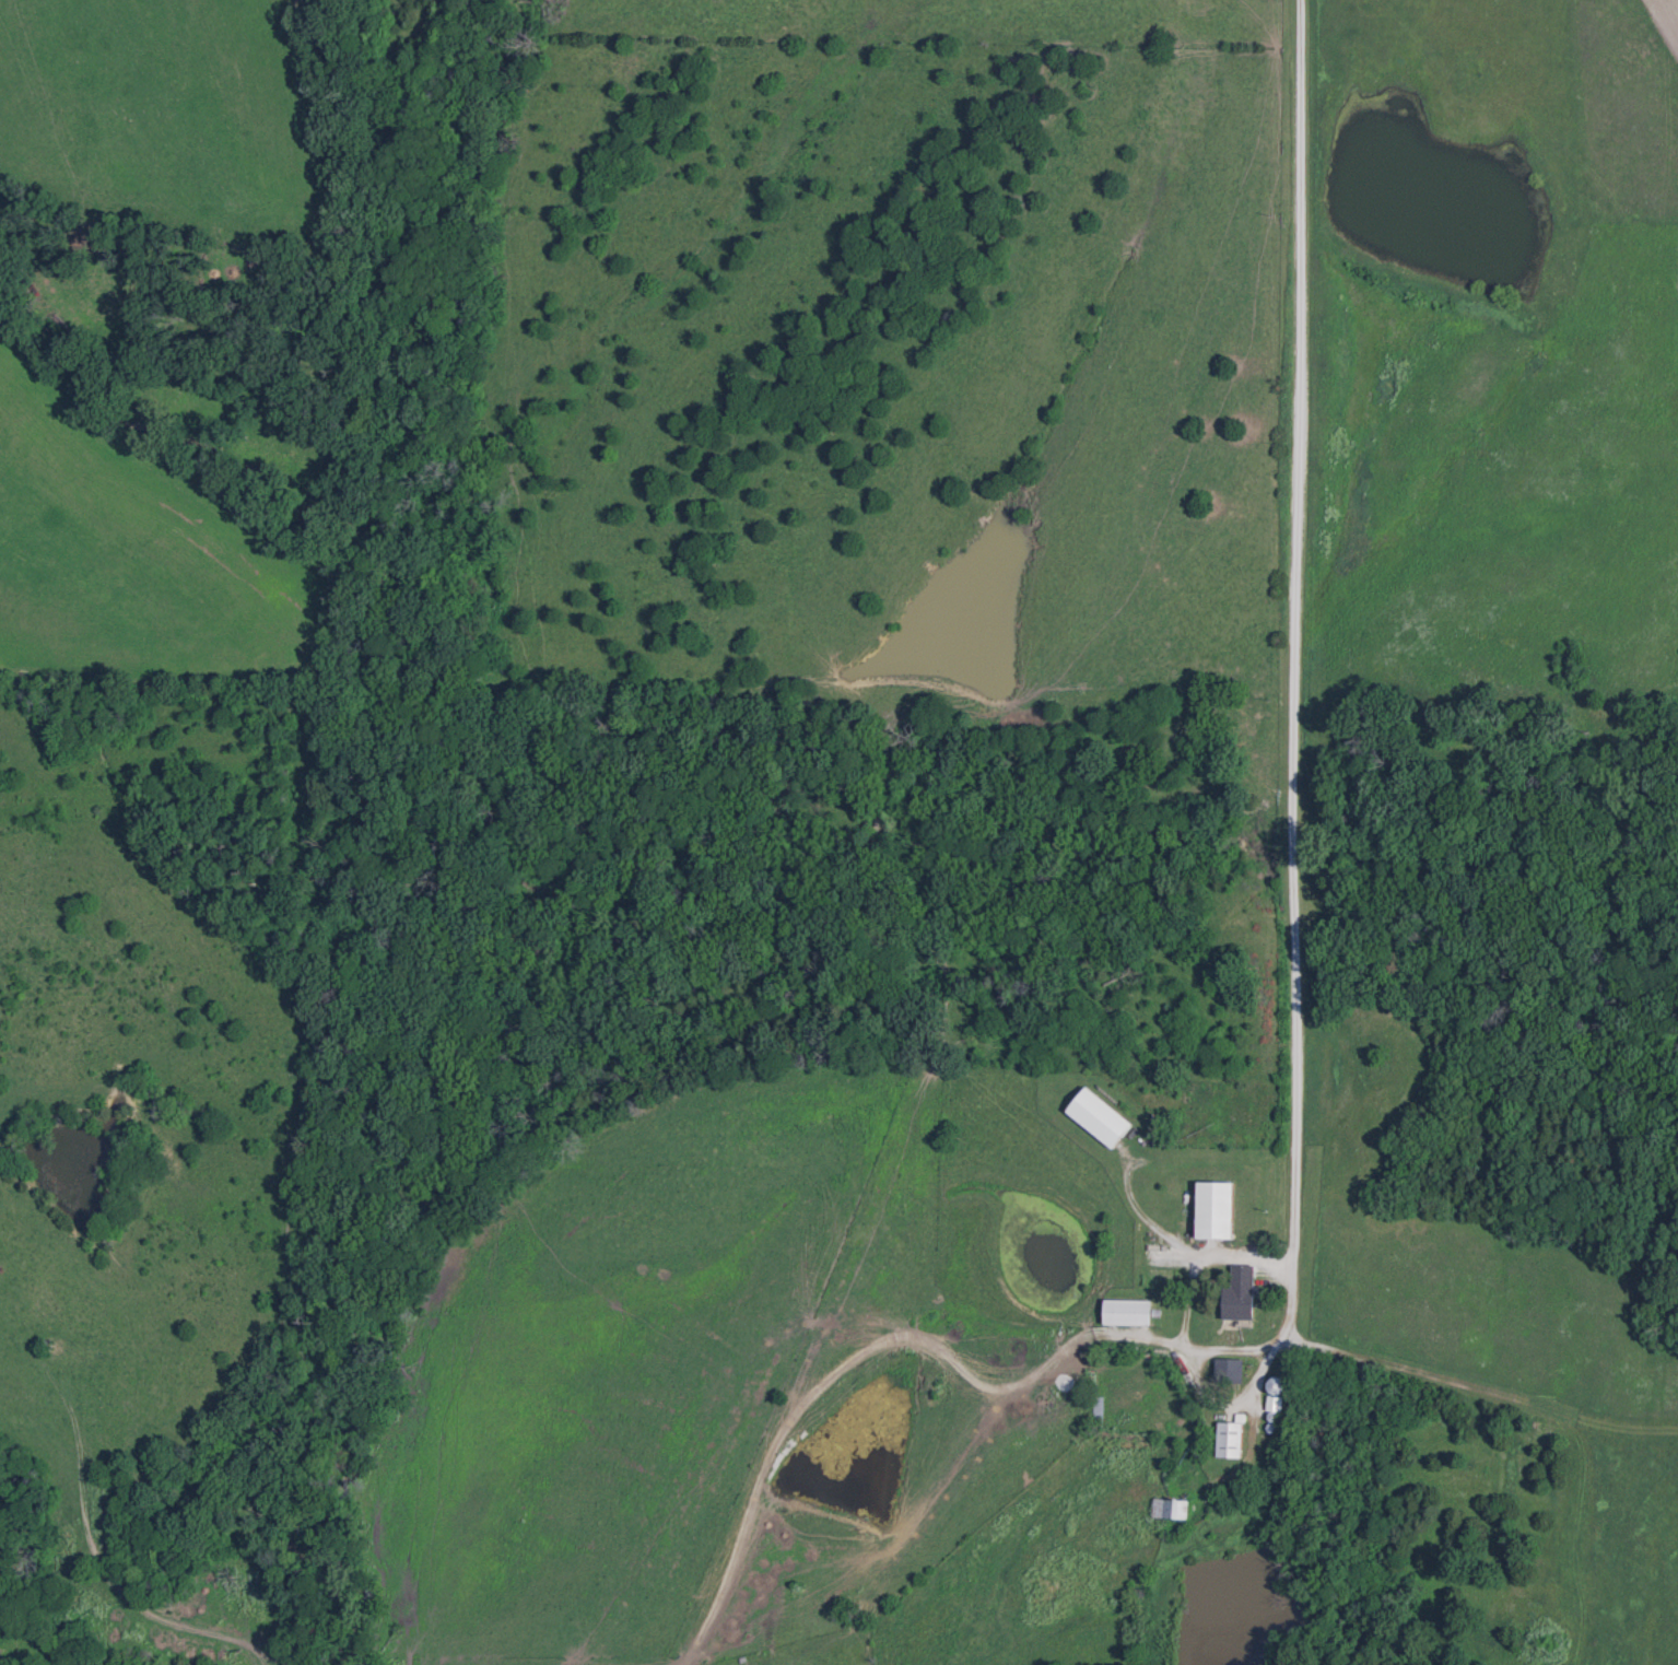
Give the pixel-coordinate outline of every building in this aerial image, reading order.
[(1233,1238),(1233,1181),(1196,1181),(1196,1238),(1233,1238)] [(1254,1288),(1223,1287),(1222,1318),(1254,1318),(1254,1288)] [(1103,1324),(1150,1324),(1150,1299),(1103,1299),(1103,1324)] [(1242,1384),(1242,1358),(1214,1358),(1214,1384),(1242,1384)] [(1217,1457),(1242,1457),(1242,1422),(1217,1422),(1217,1457)] [(1187,1517),(1187,1499),(1153,1499),(1153,1517),(1187,1517)]
